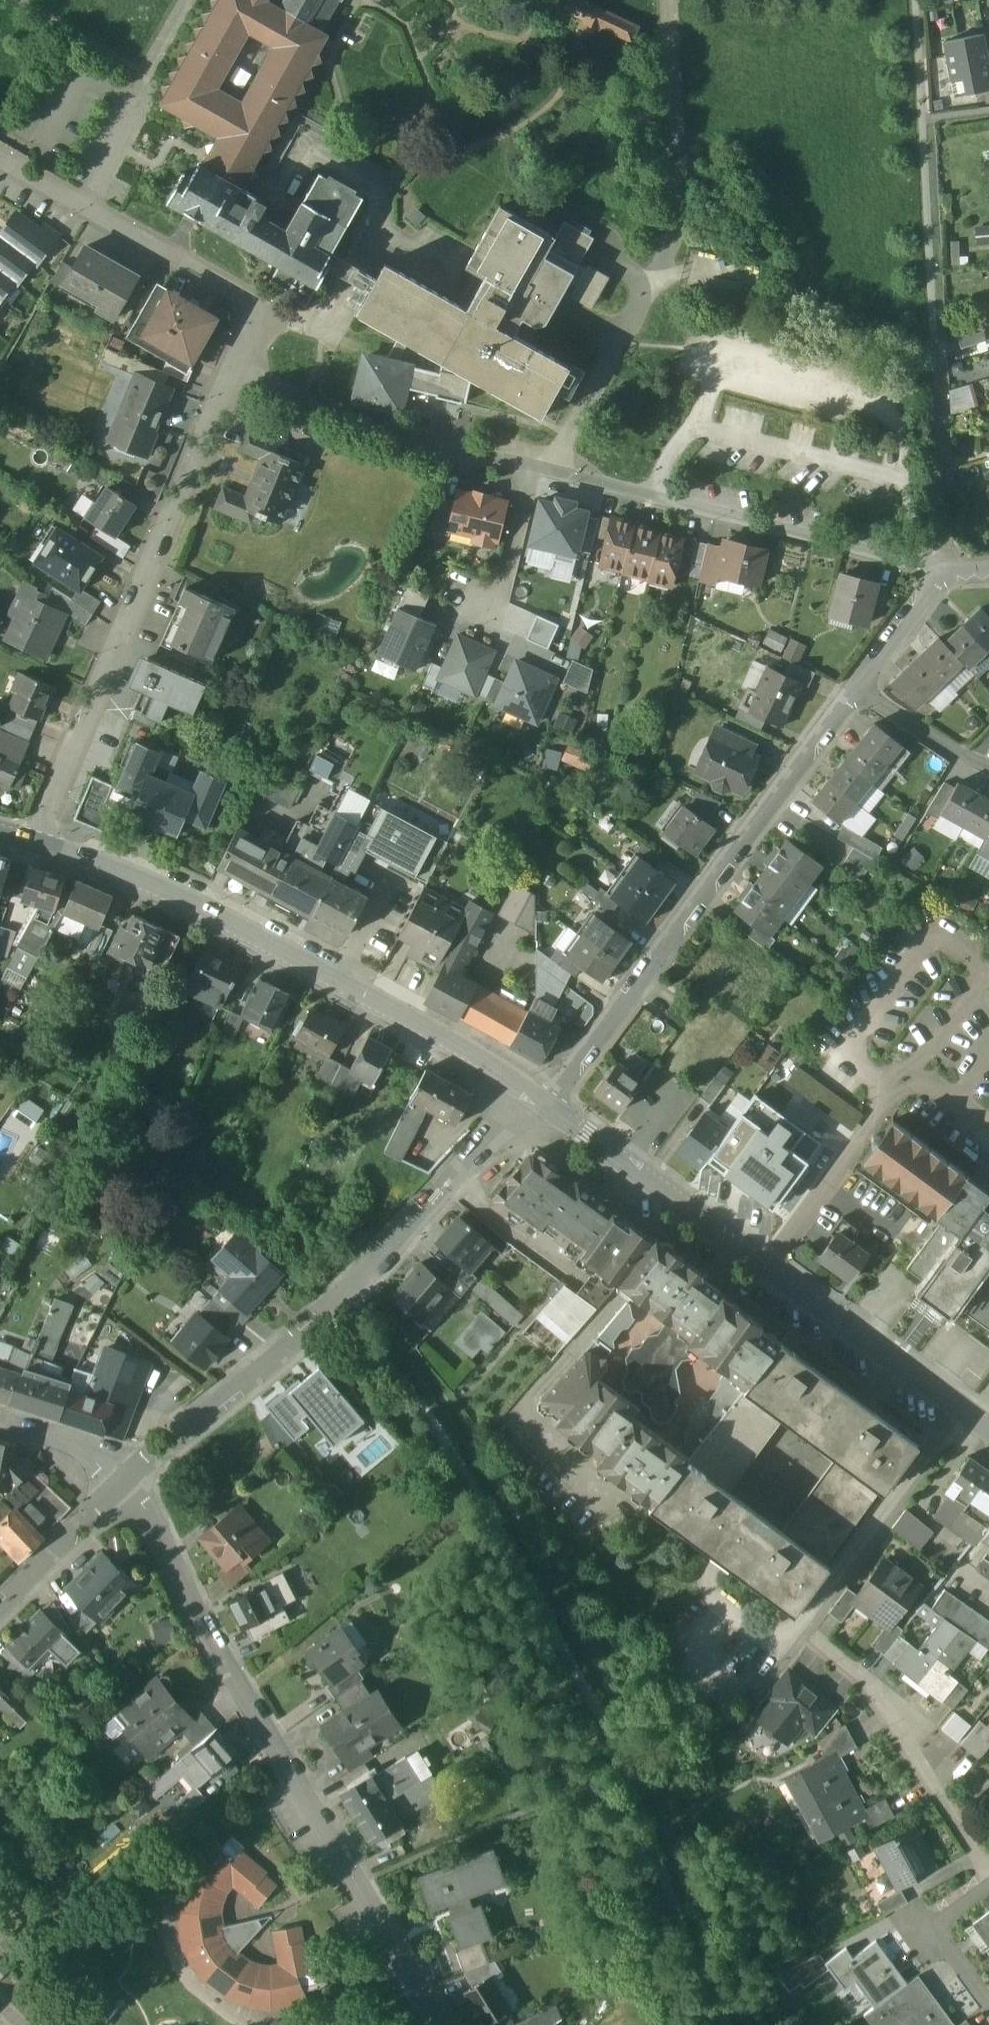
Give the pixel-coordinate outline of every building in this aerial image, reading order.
[(318,54),(319,51),(310,45),(318,32),(282,11),(282,10),(266,1),(267,0),(217,0),(211,1),(214,10),(213,13),(203,16),(205,25),(204,28),(195,30),(198,39),(196,42),(187,45),(189,54),(187,57),(178,59),(181,69),(180,71),(170,74),(173,83),(171,86),(162,88),(164,98),(160,105),(183,118),(185,127),(193,124),(218,139),(216,143),(206,146),(209,157),(203,167),(235,185),(243,171),(251,158),(257,162),(262,154),(272,151),(268,142),(270,139),(280,136),(276,128),(278,125),(288,121),(285,112),(287,110),(296,107),(293,98),(295,95),(304,93),(301,84),(303,81),(313,77),(309,69),(311,65),(321,63),(318,54)] [(282,10),(282,11),(318,32),(319,32),(337,0),(288,0),(282,10)] [(580,0),(555,0),(552,6),(631,45),(638,28),(580,0)] [(943,42),(953,96),(988,90),(988,66),(983,34),(943,42)] [(319,174),(287,231),(262,218),(264,215),(260,214),(265,204),(256,199),(257,198),(235,185),(203,167),(200,165),(192,178),(185,174),(168,204),(280,266),(318,288),(329,270),(330,267),(326,265),(332,254),(363,199),(319,174)] [(484,278),(467,310),(385,264),(377,279),(369,292),(356,316),(398,339),(408,345),(442,363),(472,380),(542,419),(570,367),(521,340),(496,326),(506,308),(505,308),(513,294),(522,298),(555,238),(500,207),(476,249),(466,268),(484,278)] [(17,213),(1,235),(0,234),(0,235),(37,263),(54,241),(41,231),(17,213)] [(555,238),(522,298),(513,294),(505,308),(506,308),(496,326),(521,340),(530,323),(536,326),(546,323),(569,283),(579,264),(594,238),(564,221),(555,238)] [(58,235),(45,226),(41,231),(54,241),(58,235)] [(0,235),(0,269),(18,282),(33,262),(36,264),(37,263),(0,235)] [(106,262),(85,250),(86,246),(85,246),(73,267),(61,287),(63,288),(66,283),(100,303),(98,308),(115,317),(138,276),(108,259),(106,262)] [(377,279),(332,254),(326,265),(330,267),(329,270),(369,292),(377,279)] [(62,261),(51,281),(61,287),(73,267),(62,261)] [(579,264),(569,283),(575,287),(570,297),(591,309),(609,277),(588,265),(586,268),(579,264)] [(318,288),(280,266),(268,288),(307,309),(318,288)] [(0,269),(0,299),(14,281),(17,283),(18,282),(0,269)] [(164,278),(156,274),(154,278),(161,283),(164,278)] [(159,288),(136,327),(146,333),(169,294),(159,288)] [(213,319),(169,294),(146,333),(174,349),(191,359),(213,319)] [(982,328),(958,336),(961,348),(986,340),(982,328)] [(408,345),(398,339),(385,363),(397,365),(408,345)] [(131,358),(106,347),(100,360),(126,370),(131,358)] [(191,359),(174,349),(169,358),(186,367),(191,359)] [(162,371),(131,358),(126,370),(134,373),(136,374),(137,373),(158,382),(162,371)] [(186,367),(169,358),(162,371),(188,381),(193,370),(186,367)] [(385,363),(365,358),(355,403),(400,413),(405,390),(410,368),(397,365),(385,363)] [(472,380),(442,363),(439,375),(410,368),(405,390),(436,397),(436,399),(448,401),(461,405),(462,403),(466,404),(472,380)] [(158,382),(137,373),(136,374),(134,373),(105,440),(142,456),(171,388),(158,382)] [(948,387),(950,410),(974,409),(972,385),(948,387)] [(260,424),(256,434),(268,439),(273,429),(260,424)] [(256,434),(248,431),(240,450),(263,460),(247,498),(224,489),(217,507),(250,521),(254,512),(280,523),(282,517),(284,518),(289,507),(287,506),(297,482),(299,483),(304,471),(301,470),(303,465),(278,455),(282,445),(268,439),(256,434)] [(115,477),(97,465),(89,477),(107,488),(108,488),(115,477)] [(108,488),(107,488),(96,505),(93,503),(84,518),(114,537),(135,506),(108,488)] [(475,495),(459,491),(450,530),(475,536),(474,542),(482,544),(492,546),(494,541),(497,542),(506,503),(491,499),(491,496),(475,493),(475,495)] [(450,530),(456,501),(444,498),(428,531),(449,536),(451,531),(450,530)] [(555,504),(541,501),(527,560),(554,567),(555,561),(575,565),(581,540),(587,514),(587,512),(574,509),(575,503),(556,498),(555,504)] [(599,516),(587,514),(581,540),(593,542),(594,537),(599,516)] [(611,519),(599,516),(594,537),(606,540),(611,519)] [(634,524),(611,518),(611,519),(606,540),(600,565),(623,570),(633,526),(634,524)] [(102,558),(52,526),(31,558),(79,590),(81,591),(82,589),(102,558)] [(660,532),(633,526),(623,570),(622,572),(648,579),(659,534),(660,532)] [(682,539),(659,534),(648,579),(648,580),(671,586),(677,559),(682,539)] [(696,539),(683,535),(682,539),(677,559),(690,562),(696,539)] [(768,552),(725,541),(722,550),(716,576),(719,576),(759,586),(768,552)] [(722,550),(707,546),(699,579),(717,584),(719,576),(716,576),(722,550)] [(221,590),(187,575),(182,586),(216,601),(221,590)] [(877,586),(840,577),(832,611),(854,616),(853,622),(867,625),(870,611),(876,588),(877,586)] [(429,596),(396,581),(392,592),(403,597),(402,598),(424,607),(429,596)] [(35,588),(24,583),(19,595),(26,598),(26,597),(45,605),(46,602),(48,599),(42,596),(43,595),(34,591),(35,588)] [(216,601),(182,586),(176,600),(185,604),(168,641),(200,655),(212,661),(235,610),(216,601)] [(73,599),(53,587),(48,599),(46,602),(66,612),(67,616),(85,625),(93,613),(73,599)] [(888,591),(876,588),(870,611),(882,614),(888,591)] [(100,602),(82,589),(81,591),(79,590),(73,599),(93,613),(100,602)] [(45,605),(26,597),(26,598),(8,637),(20,643),(20,645),(47,658),(55,640),(52,639),(64,614),(45,605)] [(424,607),(402,598),(398,608),(419,618),(424,607)] [(503,628),(526,634),(532,609),(509,604),(503,628)] [(419,618),(398,608),(377,653),(415,671),(436,625),(419,618)] [(981,609),(963,627),(987,651),(988,649),(988,617),(981,609)] [(527,638),(546,647),(556,625),(537,616),(527,638)] [(564,650),(576,658),(590,633),(578,626),(564,650)] [(987,651),(963,627),(944,645),(962,664),(965,667),(975,656),(978,659),(987,651)] [(783,671),(789,658),(797,662),(806,644),(770,628),(756,659),(783,671)] [(443,668),(438,679),(474,695),(484,674),(494,651),(458,635),(443,668)] [(200,655),(168,641),(166,639),(161,650),(195,666),(200,655)] [(944,645),(938,639),(920,656),(944,681),(962,664),(944,645)] [(195,666),(161,650),(158,650),(153,661),(191,678),(197,667),(195,666)] [(968,669),(977,679),(988,668),(988,654),(987,651),(978,659),(968,669)] [(142,690),(134,709),(161,721),(169,703),(194,714),(207,685),(191,678),(153,661),(143,656),(130,685),(142,690)] [(920,656),(902,673),(926,698),(944,681),(920,656)] [(975,656),(965,667),(968,669),(978,659),(975,656)] [(558,679),(514,659),(504,682),(494,704),(538,724),(558,679)] [(814,673),(790,661),(783,675),(800,682),(799,684),(807,688),(814,673)] [(592,670),(574,662),(565,682),(589,693),(592,670)] [(443,668),(432,663),(422,685),(433,690),(438,679),(443,668)] [(783,675),(766,667),(755,693),(747,689),(739,708),(780,727),(799,684),(800,682),(783,675)] [(53,686),(20,672),(17,679),(23,681),(11,708),(12,709),(38,720),(39,720),(53,686)] [(902,673),(890,684),(914,710),(926,698),(902,673)] [(495,678),(484,674),(474,695),(485,700),(495,678)] [(504,682),(495,678),(485,700),(494,704),(504,682)] [(38,720),(12,709),(7,719),(34,730),(38,720)] [(34,730),(7,719),(7,720),(1,730),(1,731),(28,743),(34,730)] [(910,752),(874,723),(861,739),(889,761),(888,762),(891,764),(891,765),(896,769),(910,752)] [(754,742),(721,727),(716,740),(748,755),(754,742)] [(1,731),(0,733),(0,740),(15,747),(11,753),(21,758),(28,743),(1,731)] [(716,740),(715,739),(700,772),(715,779),(714,781),(716,787),(722,790),(727,787),(728,785),(740,791),(755,758),(748,755),(716,740)] [(889,761),(861,739),(844,761),(871,783),(888,762),(889,761)] [(0,740),(0,781),(19,789),(30,763),(21,759),(21,758),(11,753),(15,747),(0,740)] [(118,787),(117,788),(137,797),(147,776),(149,777),(159,752),(137,743),(118,787)] [(321,746),(310,769),(336,782),(348,760),(321,746)] [(871,783),(844,761),(828,780),(855,803),(871,783)] [(203,771),(192,796),(193,796),(184,817),(205,827),(208,819),(213,808),(225,781),(203,771)] [(300,788),(266,771),(255,791),(290,808),(300,788)] [(118,787),(92,776),(78,810),(83,821),(82,822),(102,830),(113,825),(114,826),(119,814),(130,818),(132,813),(131,813),(137,797),(117,788),(118,787)] [(149,777),(147,776),(137,797),(131,813),(132,813),(177,833),(184,817),(193,796),(192,796),(149,777)] [(855,803),(828,780),(812,801),(840,822),(855,803)] [(944,782),(926,812),(939,819),(942,814),(941,813),(955,788),(944,782)] [(955,788),(941,813),(942,814),(939,819),(935,827),(956,839),(965,822),(980,795),(958,782),(955,788)] [(300,820),(297,820),(286,840),(281,851),(331,878),(357,829),(371,802),(343,787),(330,810),(319,803),(308,824),(300,820)] [(722,803),(698,792),(686,808),(707,823),(722,803)] [(965,822),(977,829),(975,832),(985,838),(988,831),(988,800),(980,795),(965,822)] [(447,843),(371,802),(357,829),(373,837),(366,851),(426,883),(447,843)] [(686,808),(685,807),(665,834),(693,856),(714,828),(707,823),(686,808)] [(222,812),(213,808),(208,819),(216,823),(222,812)] [(881,848),(848,827),(839,839),(852,847),(874,859),(881,848)] [(257,844),(259,839),(238,828),(218,866),(231,873),(248,839),(257,844)] [(286,840),(265,829),(259,839),(281,851),(286,840)] [(357,829),(331,878),(343,884),(350,870),(356,869),(366,851),(373,837),(357,829)] [(976,853),(988,860),(988,831),(985,838),(976,853)] [(462,837),(453,833),(447,844),(456,849),(462,837)] [(281,851),(259,839),(257,844),(248,839),(231,873),(261,889),(281,851)] [(821,864),(788,840),(778,854),(775,852),(772,856),(808,883),(821,864)] [(661,857),(642,844),(633,855),(638,859),(639,857),(654,868),(661,857)] [(874,859),(852,847),(847,857),(868,870),(874,859)] [(331,878),(281,851),(261,889),(310,915),(331,878)] [(1,892),(11,860),(0,856),(0,892),(1,892)] [(808,883),(772,856),(769,860),(772,862),(761,876),(794,900),(808,883)] [(654,868),(639,857),(638,859),(625,877),(659,901),(672,883),(674,884),(674,883),(654,868)] [(868,870),(847,857),(841,867),(863,880),(868,870)] [(77,881),(32,866),(22,900),(38,905),(63,913),(64,911),(77,881)] [(794,900),(761,876),(751,889),(749,888),(746,892),(781,918),(794,900)] [(659,901),(625,877),(611,896),(610,897),(624,908),(645,923),(646,922),(644,921),(659,901)] [(343,884),(331,878),(310,915),(347,935),(367,897),(343,884)] [(112,896),(77,881),(64,911),(99,926),(100,924),(112,896)] [(536,896),(516,885),(501,914),(536,933),(536,896)] [(611,896),(600,888),(592,898),(598,903),(618,917),(624,908),(610,897),(611,896)] [(466,913),(423,890),(399,934),(414,942),(408,952),(437,967),(466,913)] [(781,918),(746,892),(743,896),(745,898),(735,912),(745,920),(768,936),(769,935),(781,918)] [(466,913),(437,967),(443,970),(444,969),(457,976),(491,912),(472,902),(466,913)] [(618,917),(598,903),(590,914),(595,918),(596,916),(610,926),(618,917)] [(38,905),(15,946),(19,948),(38,958),(63,913),(38,905)] [(134,915),(128,928),(122,925),(110,951),(132,961),(133,959),(161,972),(179,936),(134,915)] [(610,926),(596,916),(595,918),(581,936),(615,961),(629,942),(630,943),(631,942),(610,926)] [(768,936),(745,920),(738,929),(767,951),(775,940),(769,935),(768,936)] [(113,930),(100,924),(99,926),(92,941),(91,940),(88,948),(100,953),(102,954),(113,930)] [(1,927),(0,929),(0,955),(7,957),(16,932),(1,927)] [(615,961),(581,936),(567,955),(582,966),(602,981),(601,980),(615,961)] [(392,978),(407,943),(394,938),(379,973),(392,978)] [(19,948),(8,968),(27,978),(38,958),(19,948)] [(100,953),(88,948),(84,956),(96,962),(100,953)] [(555,962),(536,948),(535,997),(528,1011),(547,1021),(572,974),(555,962)] [(238,968),(202,951),(184,990),(220,1006),(238,968)] [(567,955),(562,952),(555,962),(572,974),(574,976),(582,966),(567,955)] [(457,976),(444,969),(443,970),(427,1000),(457,1016),(474,985),(457,976)] [(290,996),(258,980),(240,1015),(272,1031),(290,996)] [(474,985),(457,1016),(509,1045),(527,1013),(474,985)] [(334,1019),(312,1008),(303,1026),(299,1024),(294,1032),(298,1034),(297,1037),(331,1054),(347,1023),(335,1017),(334,1019)] [(547,1021),(528,1011),(527,1013),(509,1045),(541,1062),(559,1028),(547,1021)] [(242,1018),(229,1012),(219,1033),(232,1039),(242,1018)] [(351,1068),(350,1069),(364,1077),(372,1082),(390,1050),(368,1037),(351,1068)] [(769,1043),(754,1059),(767,1070),(782,1054),(769,1043)] [(342,1063),(328,1057),(318,1076),(332,1083),(342,1063)] [(351,1068),(342,1063),(332,1083),(354,1094),(358,1087),(364,1077),(350,1069),(351,1068)] [(616,1065),(594,1093),(619,1112),(640,1083),(616,1065)] [(462,1089),(425,1069),(409,1098),(410,1098),(426,1107),(446,1118),(462,1089)] [(372,1082),(364,1077),(358,1087),(372,1088),(375,1083),(372,1082)] [(715,1079),(699,1099),(709,1107),(724,1086),(715,1079)] [(470,1094),(462,1089),(446,1118),(455,1122),(470,1094)] [(729,1130),(707,1161),(773,1209),(821,1143),(755,1095),(729,1130)] [(12,1114),(31,1126),(43,1108),(23,1096),(12,1114)] [(426,1107),(410,1098),(390,1141),(406,1149),(426,1107)] [(704,1112),(676,1150),(701,1169),(707,1161),(729,1130),(704,1112)] [(893,1122),(882,1137),(880,1136),(874,1137),(871,1141),(871,1148),(873,1149),(862,1164),(936,1220),(936,1219),(941,1223),(956,1203),(975,1217),(983,1206),(984,1207),(988,1200),(988,1193),(967,1177),(968,1177),(893,1122)] [(406,1149),(390,1141),(385,1153),(401,1160),(406,1149)] [(541,1226),(573,1182),(534,1153),(528,1154),(489,1198),(490,1203),(516,1222),(521,1220),(526,1214),(541,1226)] [(573,1182),(541,1226),(581,1255),(614,1211),(615,1209),(578,1181),(573,1181),(573,1182)] [(983,1206),(975,1217),(956,1203),(941,1223),(907,1270),(957,1307),(958,1305),(988,1328),(988,1211),(984,1207),(983,1206)] [(654,1241),(614,1211),(581,1255),(618,1283),(619,1282),(654,1241)] [(460,1217),(437,1243),(460,1263),(469,1271),(470,1270),(492,1244),(470,1226),(472,1225),(468,1222),(467,1223),(460,1217)] [(155,1222),(137,1218),(137,1231),(151,1233),(155,1222)] [(830,1235),(835,1239),(819,1260),(849,1282),(868,1255),(876,1243),(869,1237),(868,1238),(842,1219),(830,1235)] [(654,1241),(619,1282),(627,1289),(665,1318),(668,1320),(690,1336),(687,1341),(699,1349),(708,1356),(727,1371),(746,1385),(747,1384),(781,1342),(760,1326),(762,1323),(738,1305),(722,1294),(721,1296),(708,1286),(707,1280),(703,1277),(703,1272),(690,1263),(685,1263),(684,1258),(664,1244),(656,1238),(654,1241)] [(281,1274),(243,1240),(220,1265),(233,1276),(221,1290),(233,1300),(246,1312),(247,1311),(281,1274)] [(618,1283),(581,1255),(574,1263),(589,1274),(611,1291),(618,1283)] [(72,1277),(91,1264),(85,1256),(67,1269),(72,1277)] [(103,1259),(95,1272),(115,1284),(123,1272),(103,1259)] [(415,1272),(395,1295),(394,1293),(392,1295),(405,1306),(404,1307),(418,1319),(440,1293),(443,1296),(450,1288),(443,1282),(444,1281),(421,1261),(414,1270),(415,1272)] [(469,1271),(460,1263),(452,1272),(469,1287),(478,1276),(470,1270),(469,1271)] [(90,1268),(66,1297),(74,1304),(82,1294),(90,1300),(105,1281),(90,1268)] [(469,1287),(452,1272),(444,1281),(443,1282),(450,1288),(460,1297),(469,1287)] [(611,1291),(589,1274),(576,1293),(596,1308),(611,1291)] [(523,1317),(478,1276),(469,1287),(514,1326),(523,1317)] [(576,1293),(564,1285),(547,1307),(576,1331),(596,1308),(576,1293)] [(440,1293),(418,1319),(431,1330),(460,1297),(450,1288),(443,1296),(440,1293)] [(211,1299),(199,1314),(227,1337),(239,1322),(224,1310),(211,1299)] [(31,1354),(30,1357),(47,1364),(72,1306),(55,1300),(31,1354)] [(246,1312),(233,1300),(224,1310),(239,1322),(243,1325),(252,1315),(247,1311),(246,1312)] [(627,1300),(599,1334),(613,1346),(614,1345),(613,1344),(613,1338),(623,1326),(628,1326),(634,1317),(632,1315),(630,1303),(627,1300)] [(948,1320),(988,1350),(988,1328),(958,1305),(957,1307),(948,1320)] [(576,1331),(547,1307),(523,1333),(553,1357),(576,1331)] [(504,1335),(479,1313),(452,1344),(477,1366),(504,1335)] [(227,1337),(199,1314),(174,1345),(202,1367),(210,1358),(212,1360),(222,1348),(220,1346),(227,1337)] [(690,1336),(668,1320),(658,1333),(648,1334),(640,1345),(638,1345),(632,1347),(626,1356),(628,1371),(624,1377),(625,1385),(631,1389),(639,1388),(643,1391),(644,1398),(643,1399),(651,1404),(653,1415),(660,1420),(668,1419),(677,1409),(677,1408),(676,1400),(681,1394),(677,1367),(683,1359),(693,1357),(699,1349),(687,1341),(690,1336)] [(793,1606),(913,1446),(849,1398),(792,1356),(794,1353),(781,1342),(747,1384),(651,1503),(649,1506),(670,1521),(673,1517),(724,1555),(793,1606)] [(150,1365),(108,1348),(103,1356),(122,1365),(113,1389),(137,1398),(150,1365)] [(31,1354),(18,1349),(13,1363),(26,1367),(30,1357),(31,1354)] [(584,1350),(541,1397),(541,1403),(548,1410),(554,1410),(560,1415),(556,1419),(555,1420),(556,1421),(599,1376),(598,1376),(608,1366),(605,1356),(599,1357),(591,1350),(584,1350)] [(103,1356),(92,1379),(113,1389),(122,1365),(103,1356)] [(13,1363),(5,1361),(1,1370),(17,1375),(22,1376),(25,1369),(26,1367),(13,1363)] [(380,1372),(370,1361),(362,1369),(372,1379),(380,1372)] [(355,1390),(332,1362),(322,1370),(346,1397),(355,1390)] [(322,1370),(320,1367),(302,1382),(289,1393),(308,1414),(334,1446),(365,1420),(346,1397),(322,1370)] [(8,1403),(17,1375),(1,1370),(0,1369),(0,1401),(8,1403)] [(70,1385),(25,1369),(22,1376),(17,1375),(8,1403),(58,1419),(68,1390),(70,1385)] [(709,1401),(702,1403),(691,1417),(695,1419),(686,1431),(687,1438),(682,1445),(678,1447),(689,1456),(746,1385),(727,1371),(720,1379),(722,1384),(709,1401)] [(556,1421),(601,1456),(635,1413),(640,1407),(599,1376),(556,1421)] [(113,1389),(92,1379),(84,1395),(68,1390),(58,1419),(120,1440),(131,1413),(108,1404),(113,1389)] [(299,1379),(266,1407),(294,1441),(309,1428),(302,1420),(308,1414),(289,1393),(302,1382),(299,1379)] [(137,1398),(113,1389),(108,1404),(131,1413),(137,1398)] [(635,1413),(601,1456),(597,1462),(651,1503),(689,1456),(678,1447),(635,1413)] [(0,1442),(0,1485),(3,1482),(20,1464),(23,1456),(14,1453),(16,1445),(0,1442)] [(968,1456),(944,1490),(950,1495),(934,1517),(950,1529),(964,1510),(971,1500),(988,1475),(988,1470),(968,1456)] [(20,1464),(3,1482),(12,1490),(24,1478),(29,1473),(20,1464)] [(971,1500),(988,1512),(988,1475),(971,1500)] [(12,1490),(10,1492),(25,1506),(38,1491),(24,1478),(12,1490)] [(25,1506),(10,1492),(2,1501),(11,1511),(15,1515),(25,1506)] [(0,1503),(0,1523),(11,1511),(2,1501),(0,1503)] [(925,1524),(906,1508),(892,1527),(918,1549),(932,1532),(923,1525),(925,1524)] [(34,1509),(27,1509),(18,1518),(30,1531),(43,1518),(34,1509)] [(255,1528),(239,1509),(204,1539),(227,1566),(239,1556),(244,1561),(263,1545),(251,1531),(255,1528)] [(950,1529),(971,1544),(973,1541),(976,1543),(981,1536),(988,1527),(964,1510),(950,1529)] [(11,1511),(0,1523),(0,1542),(20,1563),(41,1542),(36,1538),(30,1531),(18,1518),(15,1515),(11,1511)] [(988,1527),(981,1536),(988,1542),(988,1525),(988,1527)] [(133,1584),(103,1554),(75,1581),(80,1586),(71,1595),(97,1621),(133,1584)] [(244,1561),(239,1556),(227,1566),(218,1574),(230,1588),(251,1570),(244,1561)] [(892,1565),(883,1559),(857,1594),(851,1602),(853,1603),(856,1599),(857,1600),(872,1611),(904,1569),(894,1562),(892,1565)] [(904,1569),(872,1611),(887,1623),(889,1624),(886,1628),(887,1629),(893,1621),(919,1586),(911,1580),(913,1576),(904,1569)] [(281,1573),(229,1599),(243,1629),(246,1628),(269,1616),(275,1627),(288,1620),(276,1595),(289,1589),(281,1573)] [(847,1587),(828,1612),(841,1621),(857,1600),(856,1599),(853,1603),(851,1602),(857,1594),(847,1587)] [(944,1589),(930,1608),(959,1628),(976,1640),(988,1649),(988,1620),(944,1589)] [(54,1604),(43,1615),(66,1638),(72,1632),(54,1604)] [(66,1638),(43,1615),(40,1613),(8,1645),(19,1655),(29,1666),(31,1664),(49,1647),(67,1665),(80,1652),(66,1638)] [(269,1616),(246,1628),(252,1638),(275,1627),(269,1616)] [(943,1617),(918,1649),(909,1642),(894,1662),(893,1663),(917,1682),(959,1628),(943,1617)] [(156,1642),(172,1639),(168,1618),(152,1621),(156,1642)] [(887,1623),(871,1644),(882,1653),(883,1652),(898,1633),(902,1629),(893,1621),(887,1629),(886,1628),(889,1624),(887,1623)] [(340,1628),(307,1652),(308,1661),(309,1663),(318,1667),(323,1663),(329,1671),(325,1674),(331,1683),(355,1667),(360,1662),(353,1652),(356,1650),(340,1628)] [(959,1628),(917,1682),(942,1701),(943,1700),(958,1680),(950,1674),(976,1640),(959,1628)] [(898,1633),(883,1652),(894,1662),(909,1642),(898,1633)] [(29,1666),(19,1655),(11,1664),(27,1679),(36,1670),(31,1664),(29,1666)] [(355,1667),(331,1683),(326,1686),(334,1698),(360,1679),(362,1677),(355,1667)] [(787,1671),(771,1692),(778,1699),(795,1678),(787,1671)] [(161,1676),(122,1710),(133,1723),(125,1730),(148,1756),(178,1730),(190,1720),(189,1719),(165,1692),(170,1688),(170,1681),(166,1676),(161,1676)] [(810,1688),(798,1678),(796,1679),(795,1678),(778,1699),(761,1720),(785,1740),(801,1721),(805,1724),(823,1701),(824,1699),(817,1694),(815,1696),(808,1691),(810,1688)] [(371,1697),(360,1679),(334,1698),(343,1712),(353,1705),(355,1708),(371,1697)] [(958,1680),(943,1700),(953,1707),(968,1688),(958,1680)] [(483,1689),(469,1699),(474,1707),(488,1697),(483,1689)] [(11,1693),(7,1697),(0,1704),(0,1706),(16,1721),(28,1709),(11,1693)] [(371,1697),(355,1708),(353,1705),(343,1712),(344,1715),(324,1728),(344,1759),(364,1746),(361,1741),(372,1734),(371,1732),(387,1721),(371,1697)] [(823,1701),(805,1724),(815,1732),(817,1729),(819,1731),(833,1714),(831,1713),(833,1710),(823,1701)] [(199,1711),(189,1719),(190,1720),(178,1730),(194,1748),(215,1730),(199,1711)] [(956,1712),(942,1728),(957,1741),(971,1725),(956,1712)] [(961,1744),(978,1758),(988,1746),(988,1728),(988,1726),(980,1720),(961,1744)] [(844,1724),(838,1727),(821,1749),(825,1756),(833,1752),(837,1758),(857,1747),(844,1724)] [(194,1748),(192,1750),(197,1755),(214,1775),(239,1753),(218,1728),(215,1730),(194,1748)] [(344,1759),(342,1761),(350,1773),(372,1758),(364,1746),(344,1759)] [(192,1750),(181,1759),(186,1765),(197,1755),(192,1750)] [(407,1758),(406,1756),(378,1774),(373,1777),(372,1776),(371,1777),(369,1772),(352,1783),(354,1787),(342,1795),(357,1819),(431,1773),(418,1751),(407,1758)] [(825,1756),(784,1778),(801,1810),(850,1783),(837,1758),(833,1752),(825,1756)] [(375,1768),(369,1772),(371,1777),(372,1776),(373,1777),(378,1774),(375,1768)] [(431,1773),(357,1819),(372,1843),(388,1833),(402,1824),(399,1819),(443,1792),(431,1773)] [(850,1783),(801,1810),(818,1842),(863,1817),(867,1815),(864,1809),(850,1783)] [(196,1788),(177,1804),(186,1814),(205,1798),(196,1788)] [(884,1798),(864,1809),(867,1815),(863,1817),(869,1828),(893,1815),(884,1798)] [(402,1824),(388,1833),(391,1837),(396,1834),(398,1836),(406,1831),(402,1824)] [(912,1827),(876,1846),(897,1885),(933,1866),(912,1827)] [(231,1837),(221,1849),(215,1841),(188,1873),(189,1874),(183,1892),(179,1911),(178,1911),(184,1950),(186,1950),(192,1963),(200,1975),(199,1976),(230,2000),(231,1999),(250,2005),(268,2008),(269,2009),(308,2002),(303,1992),(328,1987),(321,1952),(308,1955),(306,1942),(302,1942),(299,1927),(274,1932),(277,1949),(281,1966),(269,1968),(259,1966),(248,1963),(237,1954),(243,1947),(239,1941),(247,1936),(271,1916),(242,1927),(234,1932),(230,1926),(221,1928),(219,1914),(221,1903),(225,1893),(232,1884),(245,1895),(259,1906),(275,1887),(263,1876),(265,1874),(241,1853),(244,1848),(231,1837)] [(480,1905),(473,1908),(469,1897),(505,1884),(493,1850),(418,1878),(430,1911),(455,1902),(459,1913),(449,1917),(460,1948),(482,1940),(492,1936),(480,1905)] [(900,1889),(877,1902),(883,1913),(906,1900),(900,1889)] [(971,1923),(988,1947),(988,1910),(971,1923)] [(460,1948),(455,1950),(464,1973),(489,1964),(489,1963),(482,1940),(460,1948)] [(874,1942),(852,1959),(845,1949),(825,1964),(843,1988),(854,1980),(874,2007),(905,1984),(874,1942)] [(807,1960),(799,1946),(790,1951),(798,1965),(807,1960)] [(798,1965),(777,1976),(788,1992),(822,1967),(814,1957),(798,1965)] [(489,1963),(489,1964),(495,1975),(503,1969),(498,1960),(489,1963)] [(0,1961),(0,1979),(9,1970),(0,1961)] [(489,1964),(464,1973),(472,1987),(491,1975),(492,1977),(495,1975),(489,1964)] [(494,1981),(493,1982),(490,1978),(492,1977),(491,1975),(472,1987),(463,1993),(464,1994),(465,1993),(484,2024),(486,2024),(512,2009),(511,2008),(510,2009),(500,1993),(501,1992),(494,1981)] [(863,2015),(871,2024),(899,2024),(903,2023),(905,2024),(954,2024),(917,1975),(905,1984),(874,2007),(863,2015)] [(516,2023),(517,2024),(549,2024),(560,2018),(555,2005),(516,2023)]
